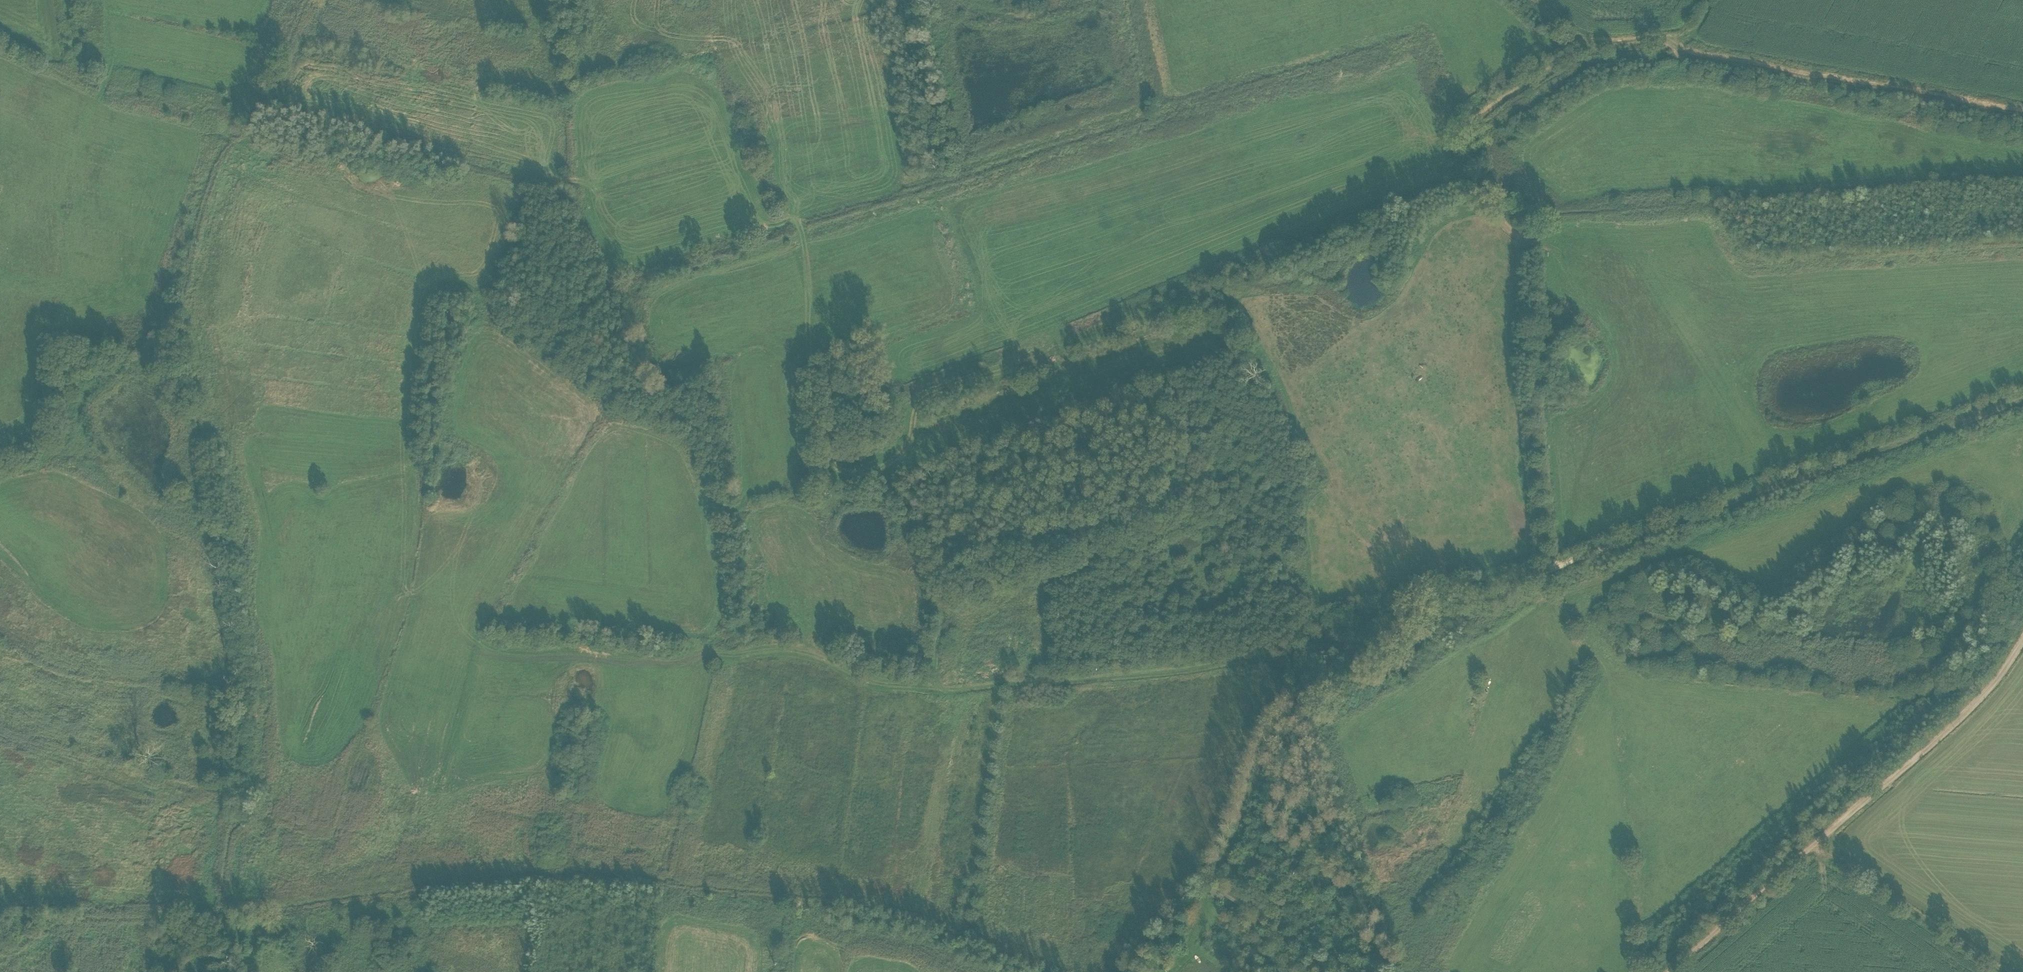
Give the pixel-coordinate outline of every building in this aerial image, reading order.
[(1216,884),(1211,892),(1222,899),(1224,897),(1225,895),(1227,891),(1216,884)] [(1227,891),(1225,895),(1240,905),(1243,901),(1227,891)]
